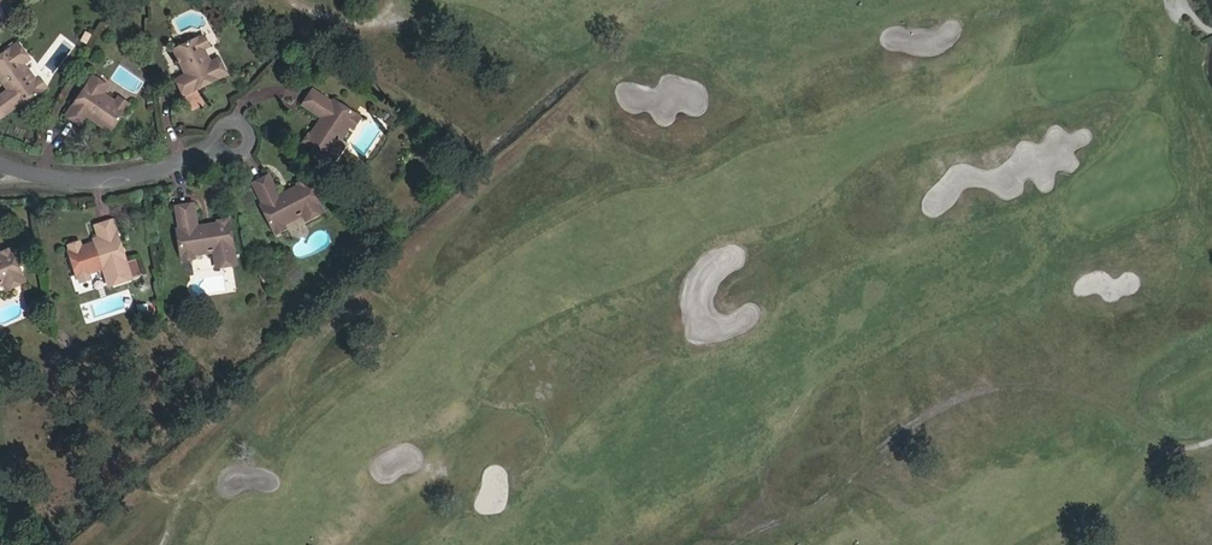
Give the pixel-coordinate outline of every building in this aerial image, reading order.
[(202,35),(196,37),(202,50),(207,48),(202,35)] [(170,50),(179,69),(187,66),(190,72),(182,76),(172,80),(180,95),(181,94),(192,89),(223,75),(222,73),(217,62),(216,60),(208,63),(202,50),(196,37),(170,50)] [(4,90),(0,94),(0,116),(16,104),(18,107),(42,88),(36,79),(30,83),(21,72),(17,74),(13,70),(23,61),(21,59),(14,50),(12,46),(0,55),(0,77),(3,75),(8,82),(4,84),(4,90)] [(14,50),(21,59),(23,57),(16,48),(14,50)] [(30,83),(36,79),(23,61),(13,70),(17,74),(21,72),(30,83)] [(179,69),(182,76),(190,72),(187,66),(179,69)] [(4,90),(4,84),(8,82),(3,75),(0,77),(0,84),(4,90)] [(103,88),(92,80),(89,78),(63,116),(79,126),(84,118),(89,112),(94,115),(90,121),(108,134),(123,111),(113,103),(100,95),(105,89),(103,88)] [(94,78),(92,80),(103,88),(105,85),(94,78)] [(192,89),(181,94),(188,109),(199,103),(192,89)] [(332,161),(341,150),(342,148),(331,141),(335,136),(338,138),(345,127),(352,116),(332,103),(331,105),(311,93),(301,107),(321,120),(318,124),(324,128),(319,135),(313,132),(309,137),(306,137),(302,142),(302,146),(331,164),(332,161)] [(117,97),(113,103),(123,111),(127,105),(117,97)] [(89,112),(84,118),(90,121),(94,115),(89,112)] [(382,112),(377,123),(388,127),(393,117),(382,112)] [(352,116),(345,127),(351,131),(359,120),(352,116)] [(318,124),(313,132),(319,135),(324,128),(318,124)] [(342,152),(341,150),(332,161),(335,163),(342,152)] [(260,205),(271,228),(282,222),(294,216),(292,210),(298,207),(304,219),(306,217),(320,211),(321,210),(305,180),(303,179),(296,183),(297,185),(289,189),(291,196),(285,199),(284,196),(278,195),(266,175),(252,183),(264,203),(260,205)] [(289,189),(278,195),(284,196),(285,199),(291,196),(289,189)] [(201,229),(195,226),(193,205),(176,207),(179,230),(176,230),(180,257),(183,259),(190,258),(192,254),(205,252),(204,248),(212,246),(215,267),(234,263),(228,222),(224,222),(223,218),(213,219),(214,223),(207,224),(207,225),(208,232),(201,233),(201,229)] [(321,214),(320,211),(306,217),(308,220),(321,214)] [(129,276),(124,261),(111,222),(95,227),(98,238),(93,240),(95,246),(90,247),(89,245),(80,248),(78,243),(69,246),(70,251),(67,251),(67,252),(75,277),(89,273),(103,268),(107,283),(110,282),(111,282),(126,277),(129,276)] [(282,222),(271,228),(274,234),(285,229),(282,222)] [(207,224),(195,226),(201,229),(201,233),(208,232),(207,225),(207,224)] [(4,290),(22,282),(8,251),(4,250),(0,252),(0,280),(4,290)] [(137,257),(124,261),(129,276),(141,272),(137,257)] [(89,273),(75,277),(77,285),(91,280),(89,273)] [(127,282),(126,277),(111,282),(110,282),(112,286),(127,282)]
